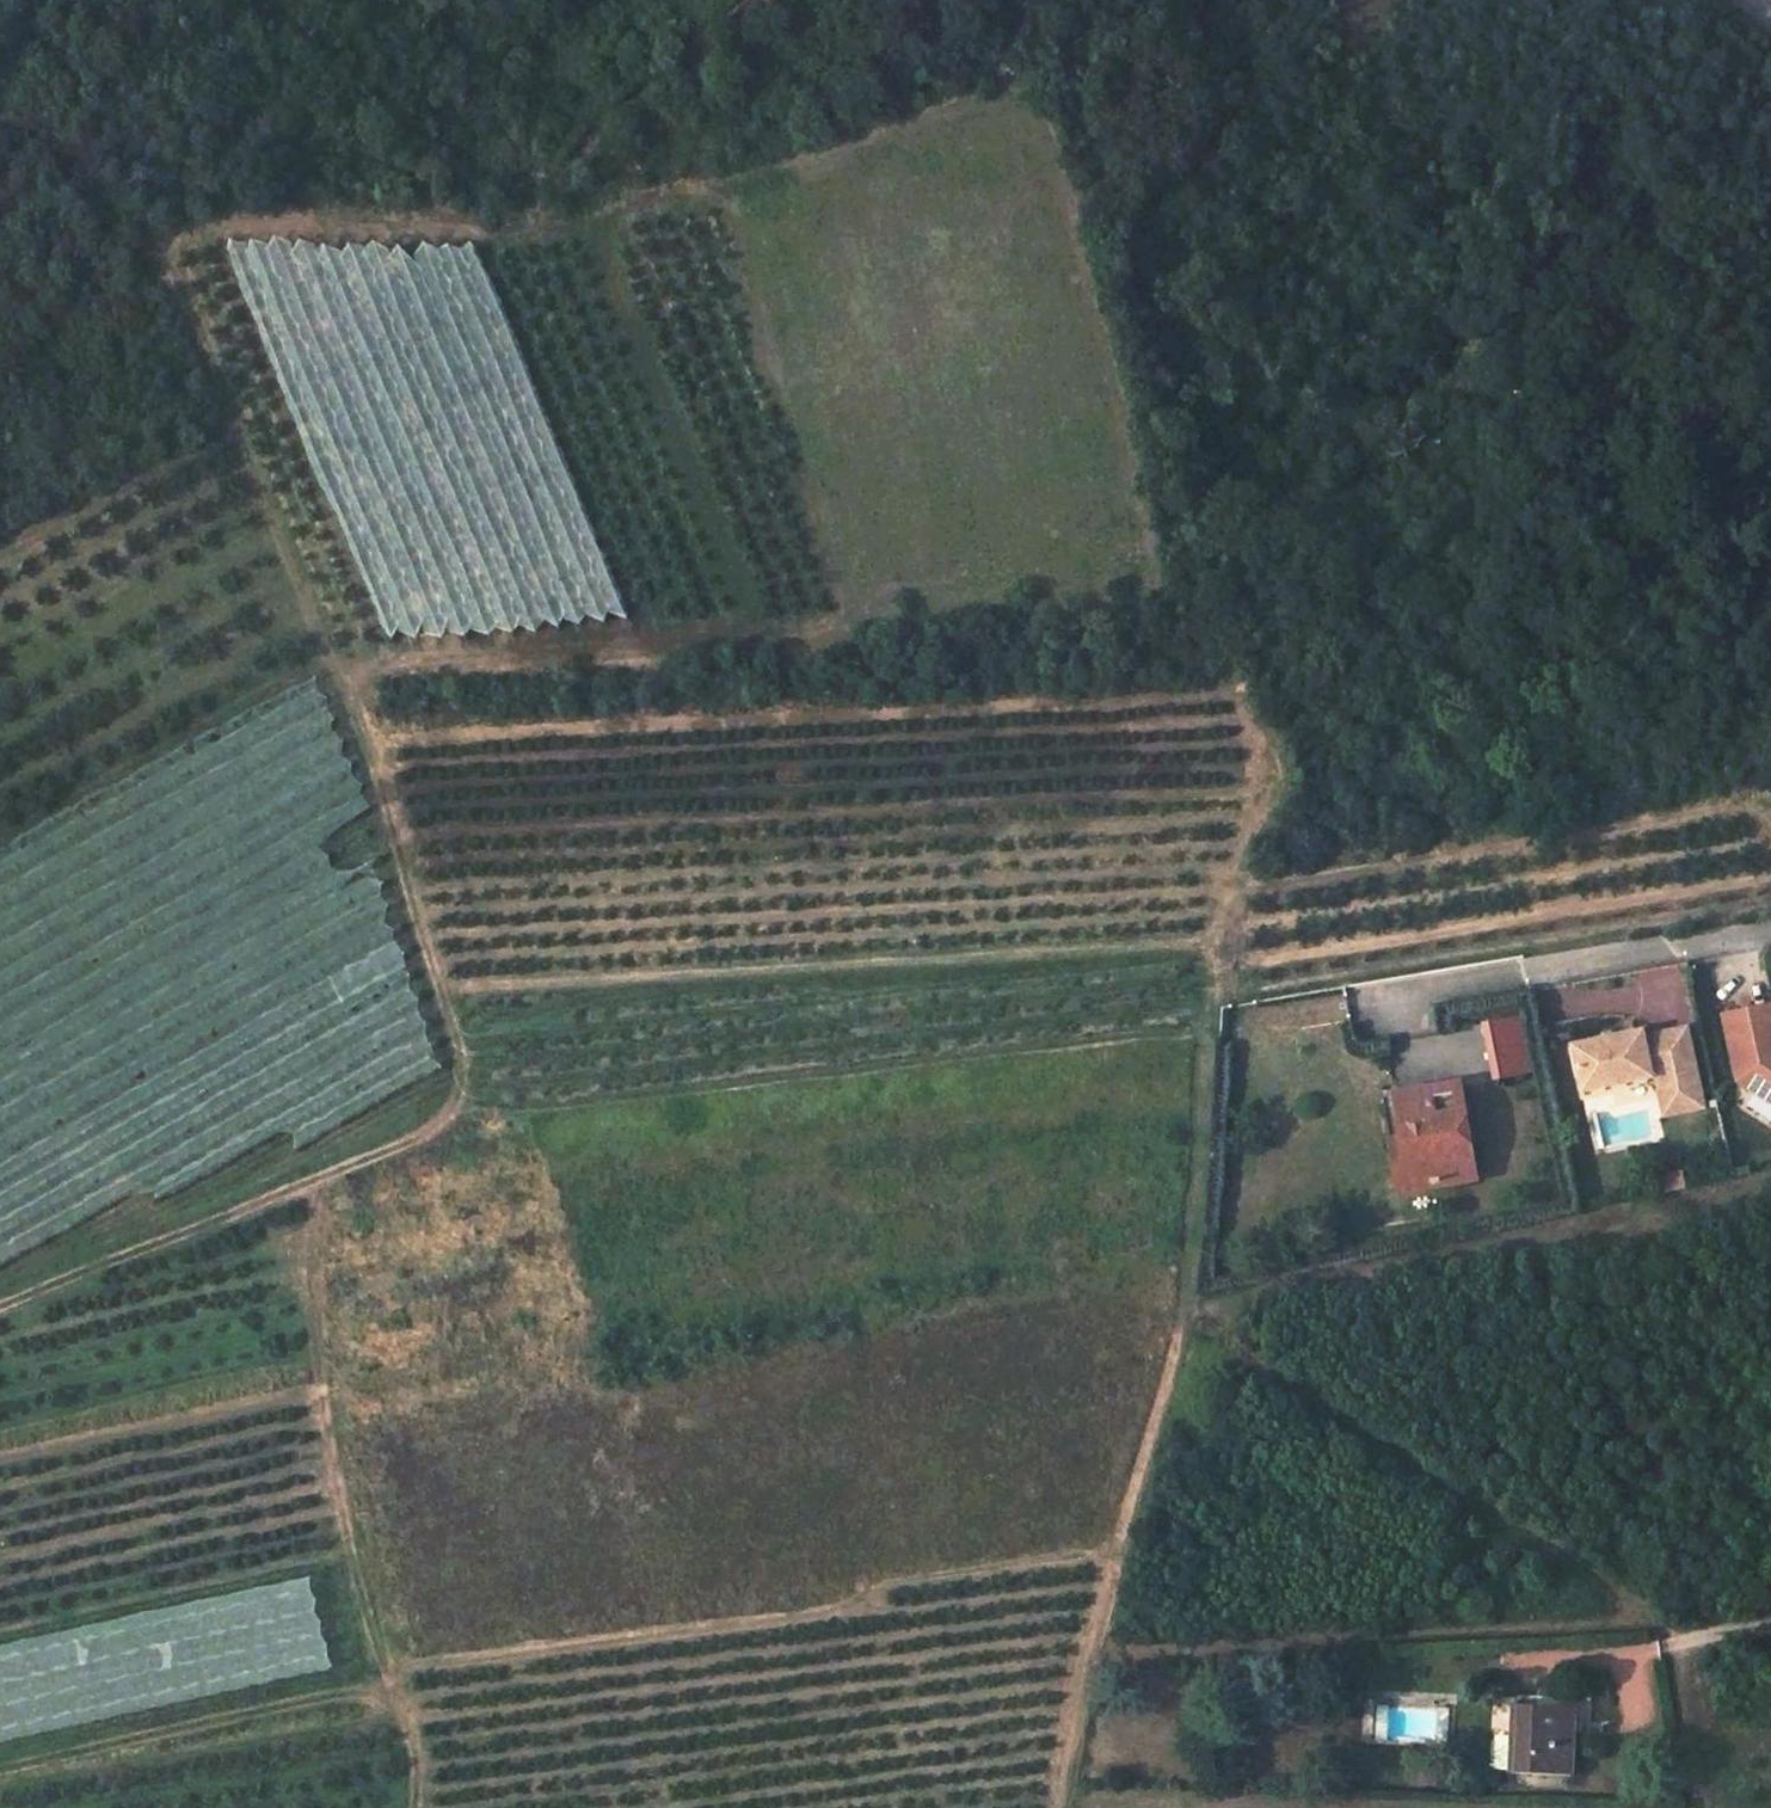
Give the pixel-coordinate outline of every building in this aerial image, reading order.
[(1770,1002),(1720,1013),(1734,1080),(1770,1105),(1770,1006),(1770,1002)] [(1474,1025),(1489,1083),(1528,1074),(1513,1015),(1474,1025)] [(1639,1031),(1570,1045),(1580,1090),(1653,1074),(1656,1090),(1695,1082),(1683,1027),(1640,1036),(1639,1031)] [(1695,1082),(1656,1090),(1661,1114),(1700,1106),(1695,1082)] [(1467,1176),(1454,1090),(1400,1098),(1404,1127),(1391,1129),(1399,1186),(1467,1176)] [(1573,1705),(1509,1703),(1505,1771),(1570,1774),(1573,1705)]
